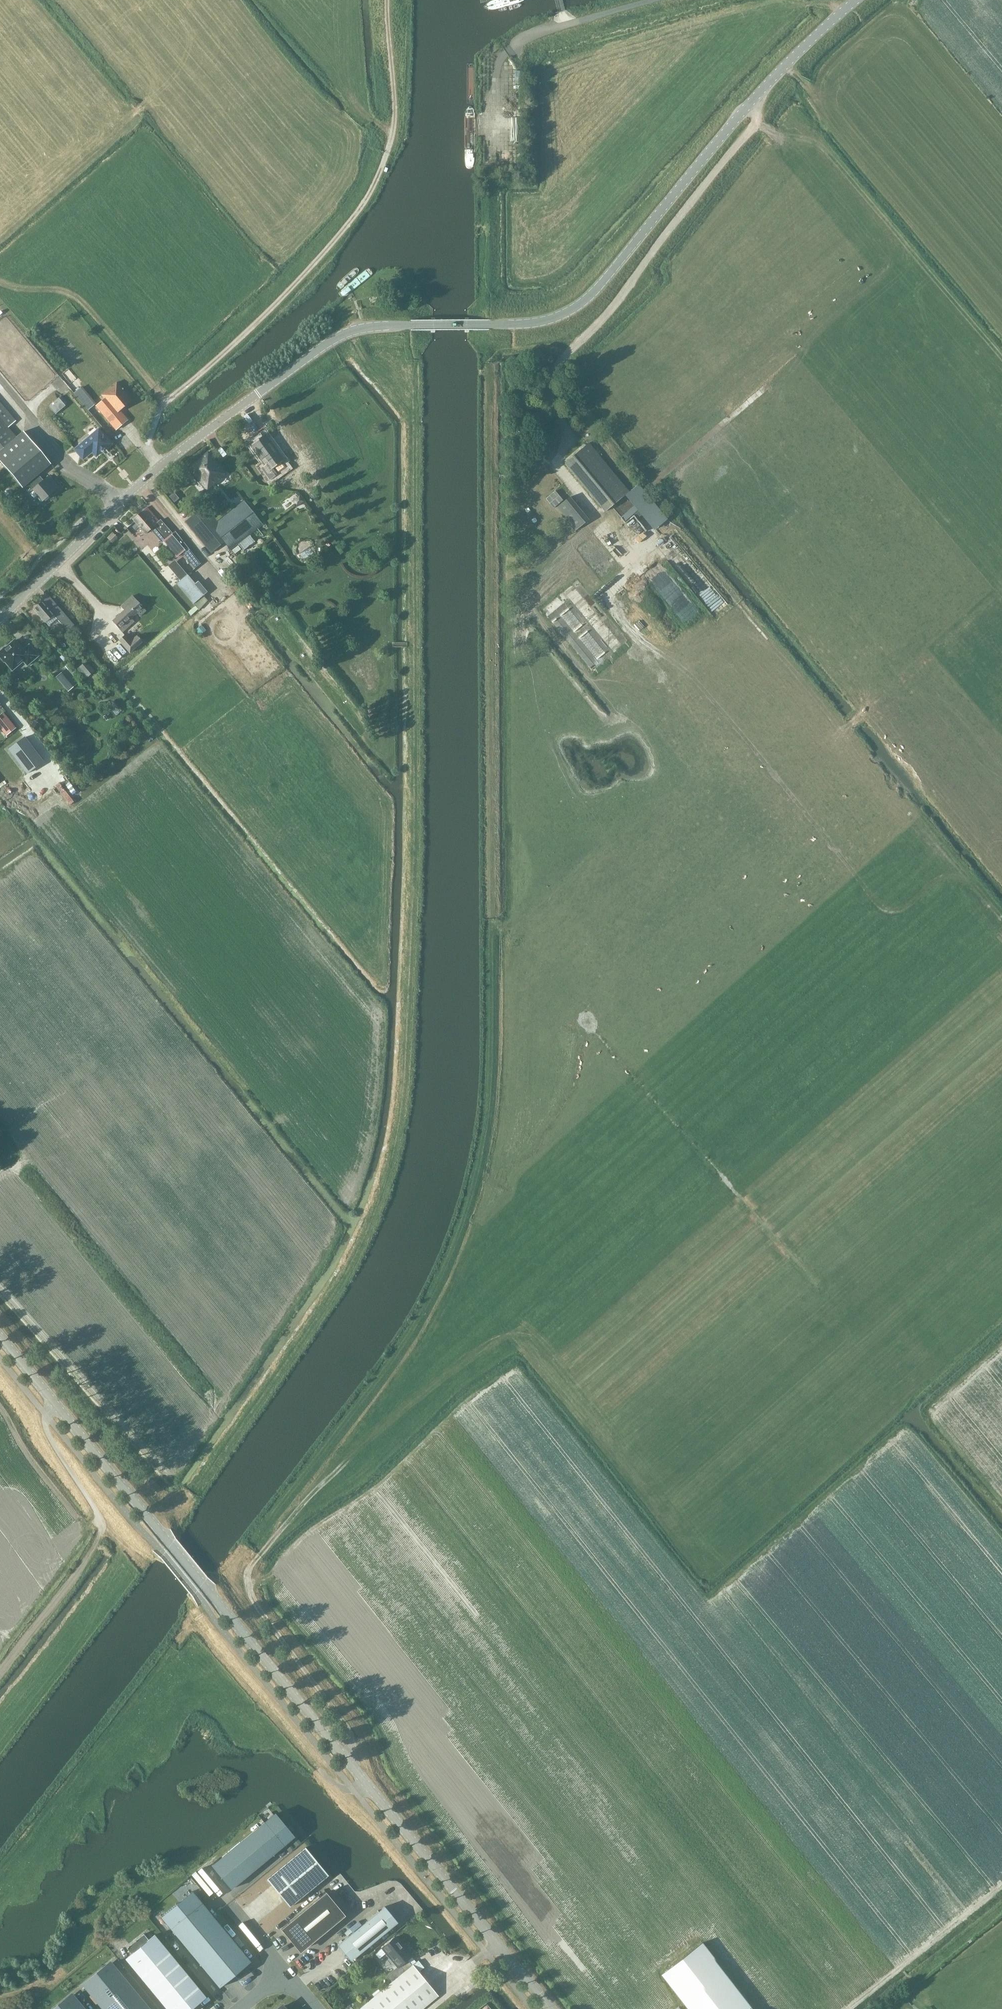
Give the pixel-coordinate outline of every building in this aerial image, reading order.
[(508,149),(518,149),(518,135),(508,135),(508,149)] [(509,163),(518,163),(518,150),(509,150),(509,163)] [(390,294),(376,296),(377,304),(391,302),(390,294)] [(104,399),(96,406),(116,430),(128,420),(120,411),(132,401),(117,382),(101,395),(104,399)] [(16,422),(0,403),(0,462),(22,489),(29,483),(34,489),(32,490),(41,502),(58,488),(49,476),(43,481),(38,475),(51,465),(26,436),(27,435),(24,432),(21,433),(16,438),(8,428),(16,422)] [(98,428),(73,449),(83,461),(92,453),(96,458),(113,444),(98,428)] [(259,441),(242,454),(260,478),(253,483),(261,492),(282,478),(280,475),(284,473),(259,441)] [(604,512),(628,492),(588,444),(564,463),(604,512)] [(221,478),(225,475),(208,452),(187,470),(205,492),(222,480),(221,478)] [(651,536),(666,525),(637,488),(622,500),(651,536)] [(562,501),(554,491),(545,499),(553,508),(562,501)] [(300,496),(293,501),(297,507),(304,502),(300,496)] [(217,520),(210,526),(224,543),(230,551),(238,544),(244,551),(255,542),(249,535),(263,525),(244,501),(236,508),(235,507),(218,521),(217,520)] [(204,506),(185,522),(211,554),(224,543),(210,526),(217,520),(205,506),(204,506)] [(161,520),(159,522),(147,507),(133,519),(146,534),(153,528),(164,541),(177,558),(183,553),(195,568),(201,564),(176,532),(173,534),(161,520)] [(112,532),(106,537),(112,542),(117,537),(112,532)] [(601,557),(607,551),(601,545),(592,556),(601,564),(605,560),(601,557)] [(187,575),(175,560),(167,566),(180,581),(176,584),(193,604),(205,595),(188,574),(187,575)] [(140,617),(146,611),(132,596),(121,607),(124,610),(112,621),(123,633),(135,622),(132,619),(137,614),(140,617)] [(34,609),(45,622),(53,616),(66,631),(73,625),(49,597),(34,609)] [(560,614),(571,631),(579,626),(568,609),(560,614)] [(139,634),(145,641),(150,636),(145,628),(139,634)] [(586,631),(578,638),(594,659),(602,653),(586,631)] [(143,642),(137,636),(131,640),(125,635),(118,641),(130,654),(143,643),(143,642)] [(20,648),(14,641),(4,650),(3,649),(0,652),(0,658),(2,660),(3,660),(12,670),(23,661),(27,666),(38,656),(29,646),(22,651),(19,648),(20,648)] [(83,664),(75,671),(82,679),(86,675),(88,677),(93,673),(87,666),(85,667),(83,664)] [(67,670),(59,676),(70,689),(77,682),(67,670)] [(0,716),(0,728),(6,736),(16,728),(3,713),(0,716)] [(9,749),(27,773),(43,762),(25,738),(9,749)] [(293,1838),(274,1815),(212,1866),(231,1889),(293,1838)] [(289,1907),(328,1876),(305,1848),(267,1879),(289,1907)] [(251,1962),(193,1893),(162,1918),(220,1988),(251,1962)] [(326,1893),(281,1930),(290,1940),(296,1935),(307,1948),(345,1916),(326,1893)] [(384,1907),(338,1945),(351,1961),(397,1922),(384,1907)] [(155,1935),(148,1941),(143,1935),(126,1949),(131,1955),(126,1959),(167,2008),(191,2008),(206,1997),(155,1935)] [(359,2008),(422,2008),(438,1996),(413,1964),(412,1965),(406,1959),(408,1958),(400,1947),(402,1945),(395,1936),(381,1948),(397,1967),(387,1975),(392,1982),(359,2008)] [(661,1975),(687,2008),(752,2008),(701,1943),(661,1975)] [(112,1963),(84,1986),(103,2008),(151,2008),(112,1963)] [(74,1995),(57,2008),(85,2008),(74,1995)]
